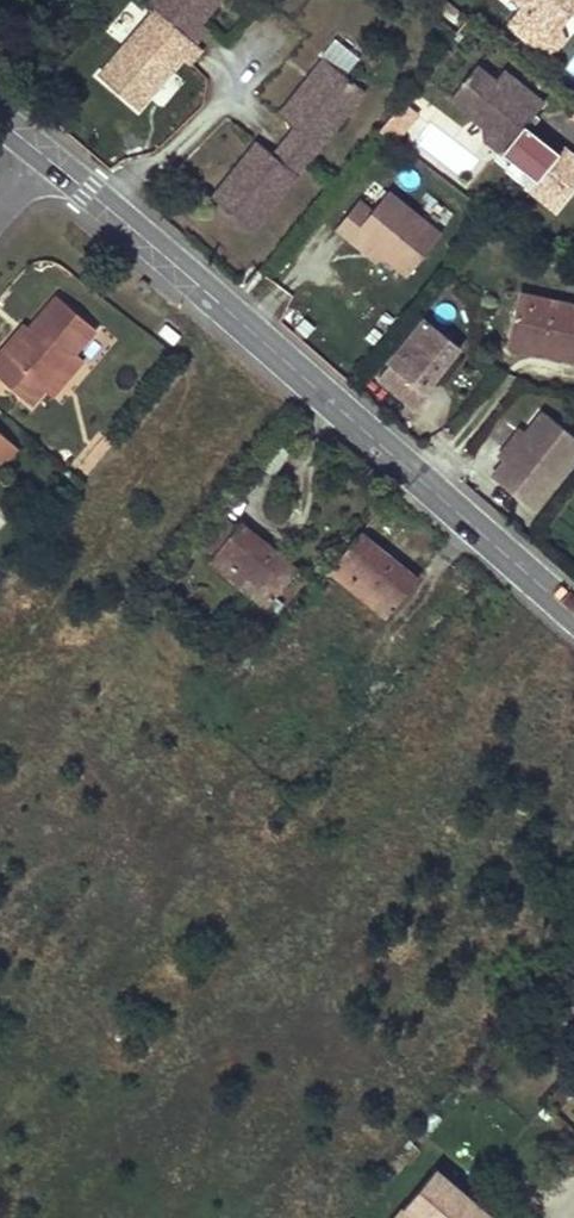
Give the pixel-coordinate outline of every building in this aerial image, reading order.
[(138,109),(182,58),(190,65),(203,50),(196,44),(210,28),(202,22),(221,0),(153,0),(150,3),(157,9),(99,75),(138,109)] [(521,0),(502,0),(519,13),(526,4),(521,0)] [(541,45),(553,30),(566,40),(562,46),(573,55),(573,0),(521,0),(526,4),(519,13),(512,22),(541,45)] [(566,40),(553,30),(541,45),(554,55),(562,46),(566,40)] [(326,59),(347,76),(360,59),(336,39),(322,56),(326,59)] [(311,77),(351,108),(365,91),(347,76),(326,59),(311,77)] [(542,110),(548,103),(507,71),(499,81),(481,66),(455,99),(488,125),(490,139),(500,146),(513,145),(548,172),(542,180),(569,200),(573,193),(573,151),(568,147),(564,152),(530,125),(528,112),(542,110)] [(213,198),(253,230),(309,161),(351,108),(311,77),(280,115),(297,128),(286,142),(275,155),(259,142),(213,198)] [(381,131),(395,141),(417,114),(403,103),(381,131)] [(500,146),(542,180),(548,172),(513,145),(500,146)] [(337,228),(350,238),(356,231),(384,255),(409,275),(441,236),(388,192),(371,212),(358,202),(337,228)] [(350,238),(379,262),(384,255),(356,231),(350,238)] [(510,346),(573,359),(573,305),(521,294),(510,346)] [(30,405),(44,389),(73,356),(96,331),(57,297),(28,330),(6,355),(0,350),(0,351),(0,379),(30,405)] [(167,323),(159,332),(174,344),(181,336),(167,323)] [(432,323),(385,381),(424,412),(435,397),(431,393),(465,350),(432,323)] [(0,350),(6,355),(28,330),(23,325),(0,350)] [(73,356),(44,389),(51,396),(80,363),(73,356)] [(550,413),(497,479),(541,513),(573,471),(573,432),(550,413)] [(211,560),(268,606),(298,570),(263,542),(254,554),(231,535),(236,528),(222,517),(201,544),(215,555),(211,560)] [(231,535),(254,554),(263,542),(240,524),(236,528),(231,535)] [(351,545),(373,564),(383,552),(360,534),(351,545)] [(331,570),(388,616),(418,581),(383,552),(373,564),(351,545),(331,570)] [(436,1169),(396,1217),(492,1217),(494,1217),(436,1169)]
